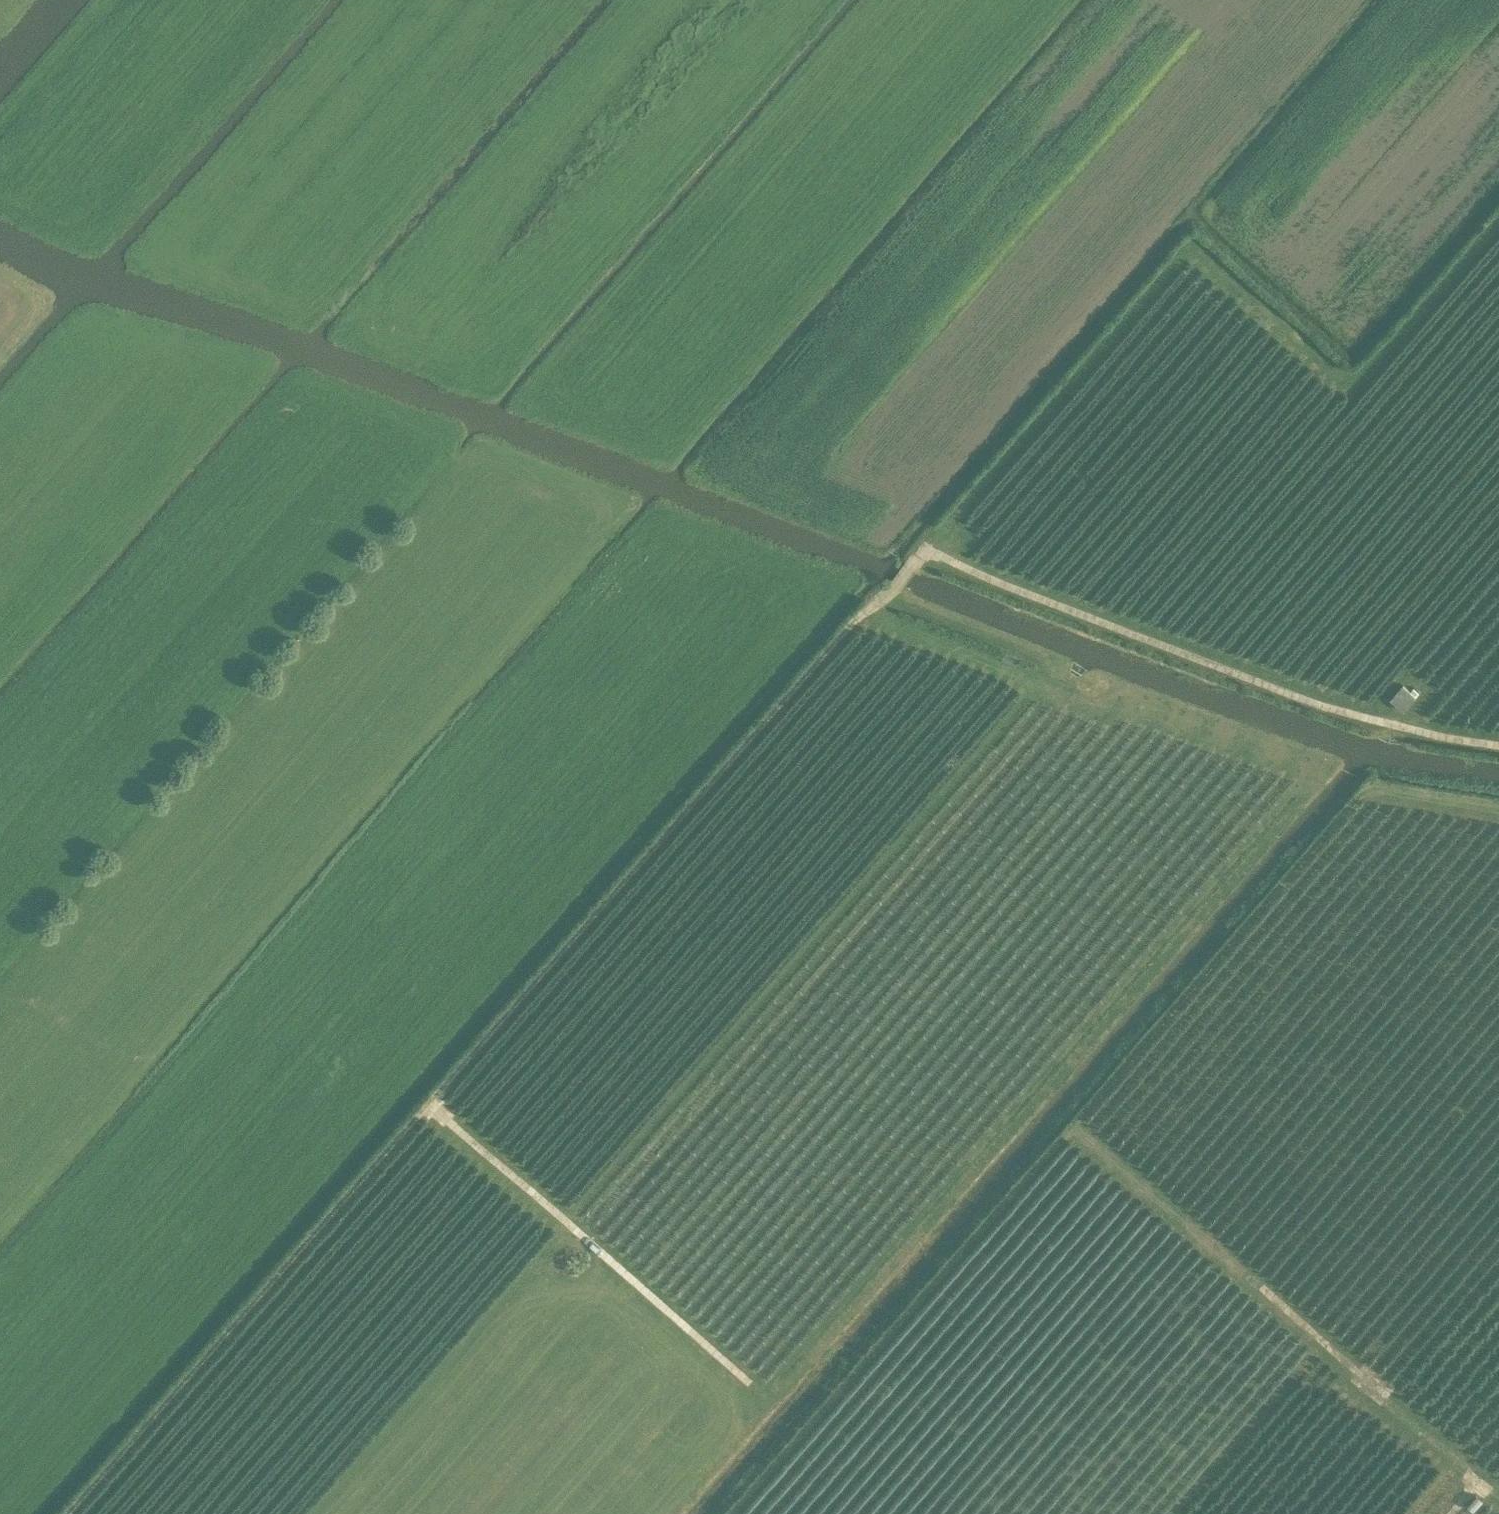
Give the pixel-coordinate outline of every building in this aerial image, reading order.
[(1006,650),(1002,658),(1015,664),(1019,656),(1006,650)] [(1403,684),(1390,699),(1404,710),(1416,695),(1403,684)]
